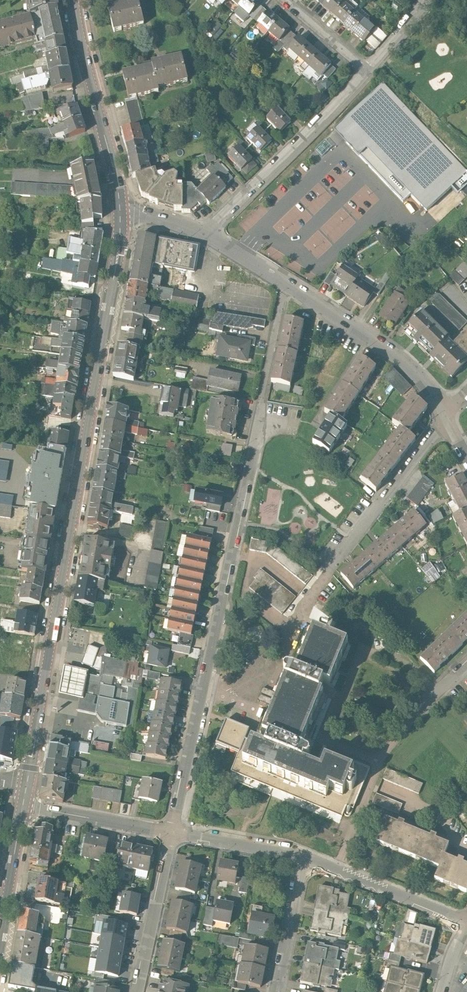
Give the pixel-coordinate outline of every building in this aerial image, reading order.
[(31,18),(39,15),(57,11),(59,10),(58,0),(30,0),(31,18)] [(108,8),(115,32),(144,25),(138,0),(108,8)] [(253,0),(245,0),(239,7),(250,16),(259,5),(253,0)] [(323,7),(333,16),(347,0),(328,0),(323,6),(323,7)] [(333,16),(343,25),(353,13),(357,8),(348,0),(347,0),(333,16)] [(259,5),(250,16),(254,20),(263,9),(259,5)] [(263,9),(254,20),(259,24),(268,13),(263,9)] [(57,11),(39,15),(43,30),(60,26),(57,11)] [(278,22),(268,13),(259,24),(258,24),(269,33),(278,22)] [(364,23),(353,13),(343,25),(354,34),(353,34),(364,44),(375,31),(364,22),(364,23)] [(0,26),(0,42),(4,56),(37,47),(37,48),(46,46),(43,30),(39,15),(31,18),(0,26)] [(289,31),(278,22),(269,33),(279,42),(280,42),(289,31)] [(60,26),(43,30),(46,46),(64,42),(60,26)] [(289,31),(280,42),(279,42),(273,49),(278,53),(283,47),(293,35),(289,31)] [(293,35),(283,47),(287,51),(289,50),(288,49),(298,38),(293,35)] [(308,48),(298,38),(288,49),(289,50),(299,59),(308,48)] [(64,42),(46,46),(49,58),(66,55),(64,42)] [(319,57),(308,48),(299,59),(309,67),(319,57)] [(66,55),(49,58),(47,59),(51,77),(69,72),(66,55)] [(182,56),(152,64),(153,68),(158,88),(188,81),(182,56)] [(331,67),(319,57),(309,67),(303,75),(309,81),(312,78),(317,82),(323,76),(331,67)] [(335,71),(331,67),(323,76),(328,80),(335,71)] [(153,68),(123,75),(129,99),(137,97),(159,92),(158,88),(153,68)] [(51,77),(46,78),(48,84),(51,83),(53,94),(73,89),(69,72),(51,77)] [(46,78),(29,83),(33,93),(46,89),(48,84),(46,78)] [(335,130),(403,201),(411,193),(427,209),(451,186),(458,193),(461,190),(466,196),(466,195),(466,171),(383,84),(335,130)] [(42,96),(29,99),(32,113),(45,110),(42,96)] [(137,97),(129,99),(125,101),(133,130),(139,128),(145,127),(137,97)] [(287,111),(279,103),(274,108),(277,110),(282,115),(287,111)] [(76,107),(60,113),(56,114),(58,119),(60,118),(60,120),(62,119),(63,121),(64,126),(81,120),(76,107)] [(282,115),(277,110),(267,120),(280,133),(290,123),(282,115)] [(52,116),(45,119),(50,131),(56,128),(55,124),(52,116)] [(56,128),(50,131),(52,137),(64,133),(64,131),(66,131),(67,135),(65,136),(66,139),(85,132),(81,120),(64,126),(56,128)] [(268,130),(260,122),(255,127),(258,129),(263,134),(268,130)] [(133,130),(121,133),(125,148),(143,144),(139,128),(133,130)] [(263,134),(258,129),(248,139),(260,152),(271,142),(263,134)] [(244,153),(249,149),(241,141),(236,145),(238,147),(239,147),(244,153)] [(143,144),(125,148),(129,164),(147,159),(143,144)] [(244,153),(239,147),(238,147),(228,157),(241,171),(242,170),(247,175),(256,166),(251,161),(252,160),(244,153)] [(147,159),(129,164),(132,180),(136,179),(151,174),(147,159)] [(303,161),(287,178),(294,185),(310,167),(303,161)] [(233,178),(218,163),(213,168),(211,166),(206,171),(212,178),(212,177),(217,182),(218,182),(219,183),(224,179),(228,183),(233,178)] [(94,164),(72,170),(76,190),(78,200),(79,203),(81,203),(101,202),(94,164)] [(151,174),(136,179),(141,196),(149,198),(149,201),(157,204),(158,201),(173,206),(174,210),(181,210),(181,212),(189,213),(197,205),(200,208),(206,202),(197,192),(191,186),(177,186),(175,185),(178,177),(174,174),(166,177),(162,175),(157,176),(155,170),(151,174)] [(212,178),(197,192),(206,202),(209,205),(223,191),(225,189),(219,183),(218,182),(217,182),(212,177),(212,178)] [(72,188),(11,185),(11,197),(78,200),(76,190),(72,189),(72,188)] [(101,202),(81,203),(83,232),(88,232),(95,233),(94,224),(90,224),(90,220),(102,219),(101,202)] [(134,262),(162,268),(167,242),(138,237),(134,262)] [(73,240),(72,246),(69,245),(66,262),(81,263),(84,242),(73,240)] [(92,244),(84,242),(81,263),(98,266),(102,243),(92,241),(92,244)] [(167,242),(162,268),(194,273),(198,248),(167,242)] [(66,262),(63,262),(62,271),(70,271),(70,266),(77,267),(81,266),(81,263),(66,262)] [(162,268),(134,262),(130,283),(148,287),(159,288),(162,268)] [(449,277),(458,286),(466,277),(466,265),(464,262),(449,277)] [(98,266),(81,263),(81,266),(77,286),(88,287),(90,278),(96,279),(98,266)] [(350,272),(342,267),(331,285),(347,296),(358,280),(360,276),(351,270),(350,272)] [(375,291),(358,280),(347,296),(364,307),(373,293),(375,291)] [(385,285),(380,282),(375,291),(373,293),(378,296),(385,285)] [(148,287),(130,283),(127,300),(145,303),(147,293),(148,287)] [(159,288),(148,287),(147,293),(156,295),(156,298),(171,301),(173,291),(159,288)] [(199,295),(173,291),(171,301),(170,307),(196,311),(199,295)] [(394,294),(380,316),(393,325),(404,308),(406,309),(409,304),(394,294)] [(466,322),(438,295),(431,303),(459,330),(466,322)] [(145,303),(127,300),(124,315),(143,318),(155,319),(159,320),(160,311),(145,309),(145,303)] [(69,314),(73,314),(89,316),(91,305),(71,302),(69,314)] [(420,311),(411,320),(413,322),(405,330),(406,331),(404,333),(451,379),(466,362),(466,329),(452,345),(446,340),(448,338),(420,311)] [(263,328),(265,320),(215,312),(214,316),(213,324),(210,324),(209,331),(221,332),(222,327),(248,331),(253,328),(252,326),(263,328)] [(89,316),(73,314),(72,321),(65,320),(64,325),(68,325),(87,328),(89,316)] [(143,318),(124,315),(122,330),(130,331),(127,347),(139,349),(140,349),(142,337),(140,336),(143,318)] [(209,333),(209,331),(210,324),(213,324),(214,316),(206,315),(205,320),(199,319),(197,331),(209,333)] [(304,323),(285,319),(285,320),(278,350),(297,355),(304,323)] [(87,328),(68,325),(66,340),(85,344),(87,328)] [(256,339),(238,336),(237,341),(250,343),(249,345),(255,346),(256,339)] [(237,341),(222,339),(219,356),(247,360),(249,345),(250,343),(237,341)] [(66,340),(65,340),(65,342),(64,341),(62,355),(82,359),(85,344),(66,340)] [(127,347),(119,345),(116,361),(118,361),(136,364),(139,349),(127,347)] [(297,355),(278,350),(278,351),(271,381),(271,382),(290,386),(297,355)] [(82,359),(62,355),(59,371),(79,374),(82,359)] [(359,359),(342,385),(358,395),(376,368),(359,358),(359,359)] [(136,364),(118,361),(117,365),(115,365),(113,376),(134,380),(136,364)] [(177,375),(185,376),(186,369),(179,367),(177,375)] [(231,370),(218,368),(217,373),(210,371),(208,387),(238,393),(241,377),(230,375),(231,370)] [(410,388),(392,370),(384,378),(402,396),(410,388)] [(79,374),(59,371),(57,386),(77,390),(79,374)] [(77,390),(57,386),(57,387),(42,385),(40,396),(55,399),(65,400),(65,399),(75,400),(77,390)] [(342,386),(325,411),(324,412),(331,416),(341,422),(358,395),(342,385),(342,386)] [(180,392),(163,389),(160,406),(161,406),(160,416),(173,418),(174,412),(177,412),(178,407),(180,394),(180,392)] [(188,396),(180,394),(178,407),(186,408),(188,396)] [(412,397),(392,423),(400,429),(407,435),(408,435),(427,409),(412,397)] [(75,400),(65,399),(65,400),(55,399),(53,407),(63,408),(61,419),(72,420),(75,400)] [(219,402),(212,401),(210,414),(211,415),(211,420),(209,421),(207,434),(212,434),(213,436),(232,439),(233,432),(236,430),(237,427),(236,426),(236,421),(238,421),(239,415),(237,412),(238,404),(220,401),(219,402)] [(128,410),(108,407),(107,413),(105,424),(125,427),(126,420),(128,410)] [(341,422),(331,416),(314,442),(313,442),(313,443),(329,454),(347,426),(341,422)] [(139,422),(126,420),(125,427),(138,429),(139,422)] [(125,427),(105,424),(103,438),(122,442),(124,433),(125,427)] [(138,429),(125,427),(124,433),(138,436),(139,429),(138,429)] [(400,429),(381,455),(396,467),(415,441),(408,435),(407,435),(400,429)] [(69,435),(51,433),(49,449),(66,452),(69,435)] [(122,442),(103,438),(100,456),(120,459),(121,451),(122,442)] [(35,466),(33,466),(28,495),(31,495),(30,500),(33,500),(32,510),(56,513),(66,452),(49,449),(39,448),(35,466)] [(137,454),(121,451),(120,459),(133,461),(134,456),(136,456),(137,454)] [(381,455),(361,480),(376,492),(396,467),(381,455)] [(120,459),(100,456),(99,463),(98,463),(97,470),(117,474),(120,459)] [(0,463),(0,483),(6,484),(10,464),(0,463)] [(136,468),(129,467),(128,474),(135,475),(136,468)] [(117,474),(97,470),(93,493),(113,496),(117,474)] [(445,484),(460,513),(466,510),(466,485),(462,476),(462,475),(445,484)] [(423,479),(408,499),(417,506),(433,486),(423,479)] [(223,497),(197,492),(195,503),(207,505),(221,508),(223,497)] [(113,496),(93,493),(90,510),(110,513),(113,514),(122,515),(123,508),(111,506),(113,496)] [(12,508),(14,498),(0,496),(0,506),(12,508)] [(221,508),(207,505),(206,511),(220,513),(221,508)] [(0,506),(0,519),(11,520),(12,508),(0,506)] [(133,509),(123,508),(122,515),(132,517),(133,509)] [(56,513),(32,510),(31,517),(28,517),(28,524),(53,527),(56,513)] [(110,513),(90,510),(88,526),(94,527),(94,530),(104,531),(104,528),(108,529),(109,520),(112,521),(113,514),(110,513)] [(452,517),(466,545),(466,510),(460,513),(452,517)] [(413,512),(390,533),(389,533),(402,547),(426,526),(413,512)] [(132,517),(122,515),(121,522),(131,524),(132,517)] [(168,523),(156,521),(151,552),(163,554),(168,523)] [(53,527),(28,524),(25,541),(27,541),(50,544),(53,527)] [(132,526),(121,524),(119,537),(130,539),(132,526)] [(214,531),(200,528),(199,535),(204,536),(204,535),(213,537),(214,531)] [(389,533),(366,554),(366,553),(365,554),(378,568),(402,547),(389,533)] [(213,537),(204,535),(204,536),(202,541),(188,538),(185,548),(186,548),(209,553),(213,537)] [(112,545),(86,540),(79,579),(105,583),(107,571),(110,571),(113,553),(110,552),(112,545)] [(50,544),(27,541),(27,545),(26,548),(22,548),(18,572),(29,573),(45,575),(49,548),(50,544)] [(209,553),(186,548),(184,559),(206,564),(209,553)] [(313,576),(278,548),(271,557),(306,585),(313,576)] [(163,554),(151,552),(144,589),(153,590),(156,591),(163,554)] [(365,554),(342,575),(341,574),(341,575),(354,589),(378,568),(365,554)] [(206,564),(184,559),(181,569),(204,574),(206,564)] [(204,574),(181,569),(179,579),(202,584),(204,574)] [(296,597),(261,570),(254,578),(256,580),(289,606),(296,597)] [(45,575),(29,573),(26,589),(42,591),(45,575)] [(105,583),(79,579),(75,604),(94,607),(97,591),(103,592),(105,583)] [(202,584),(179,579),(177,590),(200,595),(202,584)] [(289,606),(256,580),(249,589),(282,614),(289,606)] [(26,589),(22,588),(21,596),(23,596),(22,602),(40,604),(42,591),(26,589)] [(200,595),(177,590),(175,600),(198,605),(200,595)] [(198,605),(175,600),(173,610),(195,615),(198,605)] [(195,615),(173,610),(170,620),(193,625),(195,615)] [(38,617),(18,614),(14,635),(34,638),(38,617)] [(444,637),(457,650),(466,640),(466,615),(466,614),(444,637)] [(170,620),(168,631),(180,634),(191,636),(194,626),(193,625),(170,620)] [(312,631),(295,672),(288,670),(287,670),(286,670),(285,671),(284,672),(284,673),(284,675),(284,676),(286,677),(262,736),(263,737),(264,736),(269,738),(265,748),(245,740),(248,732),(225,722),(217,741),(241,750),(231,773),(342,817),(350,799),(356,801),(369,769),(328,752),(320,770),(302,763),(303,760),(304,761),(306,761),(308,760),(309,759),(310,757),(310,756),(309,754),(308,753),(300,750),(305,737),(310,739),(327,697),(319,694),(323,684),(334,688),(350,647),(312,631)] [(191,636),(180,634),(178,646),(184,648),(191,649),(193,636),(191,636)] [(444,637),(421,659),(434,673),(435,672),(457,650),(444,637)] [(178,646),(173,645),(171,652),(183,654),(184,648),(178,646)] [(88,648),(82,667),(92,670),(98,651),(88,648)] [(169,651),(151,648),(148,665),(166,668),(169,651)] [(136,664),(101,659),(99,674),(113,676),(112,678),(122,680),(121,687),(131,688),(133,678),(140,679),(142,666),(136,665),(136,664)] [(78,700),(78,697),(82,698),(86,675),(64,671),(59,696),(78,700)] [(160,673),(148,671),(147,679),(159,680),(160,673)] [(76,710),(95,713),(101,722),(124,726),(128,705),(119,704),(121,691),(110,689),(112,678),(113,676),(99,674),(98,677),(86,675),(82,698),(78,697),(78,700),(76,710)] [(182,683),(162,680),(160,692),(179,694),(180,694),(182,683)] [(26,684),(9,681),(7,697),(24,699),(26,684)] [(160,692),(159,691),(158,702),(176,705),(178,705),(179,694),(160,692)] [(4,697),(2,708),(0,709),(0,714),(1,715),(1,716),(20,720),(24,699),(7,697),(4,697)] [(158,702),(157,702),(155,713),(173,715),(175,716),(176,705),(158,702)] [(155,713),(154,713),(153,723),(171,726),(172,726),(173,715),(155,713)] [(153,723),(151,734),(170,737),(171,726),(153,723)] [(73,731),(53,728),(50,748),(70,751),(73,731)] [(12,763),(18,732),(9,730),(8,733),(0,731),(0,761),(12,763)] [(151,734),(150,734),(149,745),(167,748),(168,748),(170,737),(151,734)] [(149,745),(148,745),(146,757),(166,759),(167,748),(149,745)] [(70,751),(50,748),(47,763),(67,767),(69,757),(74,757),(75,752),(70,751)] [(87,763),(72,761),(71,767),(86,770),(87,763)] [(67,767),(47,763),(44,780),(64,783),(67,769),(67,767)] [(71,767),(67,767),(67,769),(71,770),(70,774),(85,776),(86,770),(71,767)] [(422,784),(387,769),(382,779),(418,794),(422,784)] [(64,783),(44,780),(41,800),(63,803),(66,783),(64,783)] [(161,783),(144,780),(142,786),(139,800),(157,803),(161,783)] [(142,786),(135,785),(132,799),(139,801),(139,800),(142,786)] [(122,792),(94,787),(92,799),(120,803),(122,792)] [(402,805),(377,795),(373,805),(398,815),(402,805)] [(404,824),(399,822),(398,825),(385,819),(375,843),(407,856),(417,832),(403,827),(404,824)] [(43,832),(35,831),(32,851),(50,854),(53,834),(52,834),(52,829),(43,828),(43,832)] [(430,838),(417,832),(407,856),(439,868),(444,857),(449,845),(436,840),(437,837),(431,835),(430,838)] [(85,838),(81,857),(85,858),(89,838),(85,838)] [(114,843),(89,838),(85,858),(110,863),(112,854),(114,843)] [(120,844),(114,843),(112,854),(118,855),(120,844)] [(153,851),(120,844),(118,855),(116,865),(148,872),(153,851)] [(50,854),(32,851),(30,861),(39,863),(39,865),(48,867),(50,854)] [(198,860),(186,857),(185,863),(197,866),(198,860)] [(462,864),(463,861),(458,859),(457,862),(444,857),(439,868),(435,880),(466,893),(466,891),(466,866),(462,864)] [(238,865),(220,862),(217,880),(235,883),(238,865)] [(185,863),(181,863),(178,876),(198,880),(201,867),(197,866),(185,863)] [(198,880),(178,876),(175,890),(179,891),(191,893),(195,894),(198,880)] [(250,879),(242,878),(239,892),(247,894),(250,879)] [(66,884),(40,880),(36,901),(63,906),(66,884)] [(123,894),(132,896),(133,889),(119,887),(118,894),(123,894)] [(339,891),(319,887),(314,910),(345,916),(349,896),(338,894),(339,891)] [(132,896),(123,894),(120,913),(137,916),(140,897),(132,896)] [(190,899),(178,896),(177,902),(189,904),(190,899)] [(177,902),(173,901),(170,915),(190,919),(193,905),(189,904),(177,902)] [(234,905),(217,902),(215,909),(213,921),(230,924),(234,905)] [(215,909),(206,907),(203,925),(212,927),(213,921),(215,909)] [(274,919),(261,917),(262,911),(252,909),(250,916),(254,917),(251,935),(255,936),(270,939),(274,919)] [(345,916),(314,910),(310,931),(318,932),(318,934),(325,936),(326,934),(341,937),(345,916)] [(413,927),(414,925),(416,914),(408,910),(405,925),(413,927)] [(39,915),(22,912),(18,934),(41,938),(63,942),(65,930),(43,926),(44,919),(39,915)] [(190,919),(170,915),(167,928),(171,929),(183,932),(187,932),(190,919)] [(105,923),(116,925),(118,919),(99,916),(98,922),(105,923)] [(116,925),(105,923),(102,936),(125,939),(127,927),(116,925)] [(435,930),(414,925),(413,927),(405,925),(401,940),(430,948),(435,930)] [(183,932),(171,929),(170,935),(182,937),(183,932)] [(254,942),(255,936),(251,935),(240,933),(239,939),(253,941),(254,942)] [(41,938),(18,934),(12,964),(35,968),(41,938)] [(182,937),(170,935),(168,941),(180,943),(182,937)] [(102,936),(100,948),(122,952),(125,939),(102,936)] [(239,939),(223,936),(221,945),(237,948),(238,945),(239,939)] [(253,941),(239,939),(238,945),(246,947),(246,946),(251,947),(253,941)] [(168,941),(165,940),(162,954),(181,958),(184,944),(180,943),(168,941)] [(430,948),(401,940),(396,955),(401,956),(401,957),(427,964),(430,948)] [(333,947),(324,946),(324,944),(316,942),(316,944),(308,943),(304,963),(330,968),(339,970),(340,962),(336,961),(339,949),(339,948),(333,947)] [(345,944),(334,942),(333,947),(339,948),(339,949),(344,950),(345,944)] [(251,947),(246,946),(246,947),(243,965),(264,969),(267,950),(251,947)] [(122,952),(100,948),(98,960),(120,964),(122,952)] [(396,955),(390,953),(388,960),(400,963),(401,957),(401,956),(396,955)] [(181,958),(162,954),(159,967),(174,971),(178,972),(181,958)] [(120,964),(98,960),(96,973),(104,974),(118,977),(120,964)] [(400,963),(388,960),(386,966),(393,968),(398,969),(400,963)] [(330,968),(304,963),(300,982),(313,984),(313,986),(320,987),(320,985),(327,987),(330,968)] [(37,990),(37,989),(33,982),(35,968),(12,964),(9,988),(33,991),(35,991),(36,990),(37,990)] [(243,965),(241,965),(238,983),(237,984),(246,985),(260,988),(264,969),(243,965)] [(174,971),(162,968),(161,975),(173,977),(174,971)] [(398,969),(393,968),(389,983),(419,991),(423,976),(398,969)] [(103,980),(97,979),(96,986),(114,989),(115,982),(103,980)] [(164,982),(163,986),(162,986),(160,991),(187,991),(188,987),(164,982)] [(246,985),(237,984),(238,983),(233,982),(232,988),(245,991),(246,985)] [(389,983),(387,991),(419,991),(389,983)]
